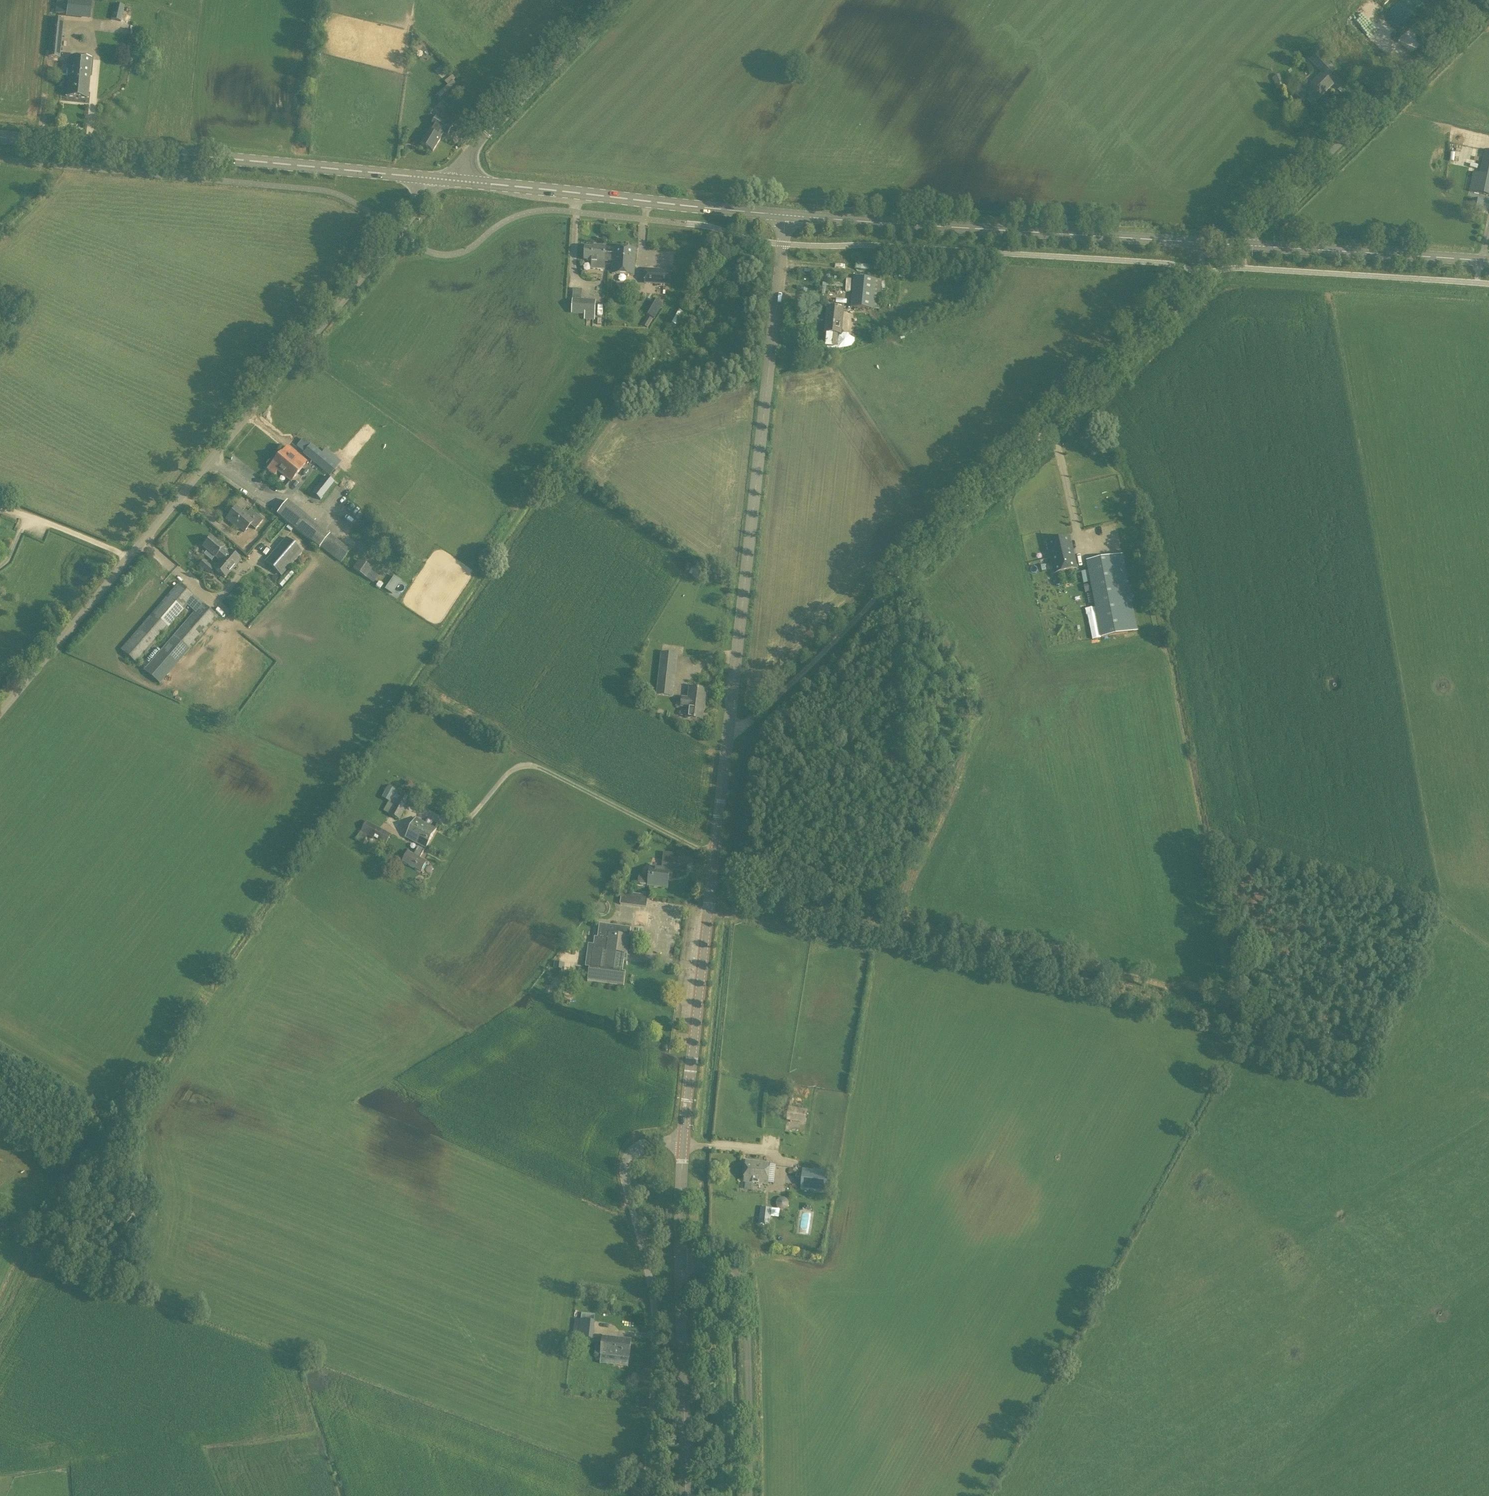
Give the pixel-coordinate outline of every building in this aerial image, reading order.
[(68,0),(57,0),(55,14),(66,15),(68,0)] [(115,4),(111,20),(121,22),(124,6),(115,4)] [(60,58),(63,34),(50,33),(47,57),(60,58)] [(1314,104),(1333,85),(1322,75),(1331,66),(1316,50),(1307,59),(1322,75),(1307,89),(1303,85),(1294,94),(1303,103),(1308,98),(1314,104)] [(88,99),(91,59),(70,57),(66,97),(88,99)] [(431,126),(432,127),(429,132),(421,145),(433,152),(444,134),(448,136),(454,127),(453,127),(456,121),(443,113),(439,119),(437,117),(435,120),(433,118),(429,124),(432,125),(431,126)] [(1488,196),(1488,151),(1484,150),(1479,174),(1473,172),(1469,192),(1488,196)] [(1482,213),(1483,202),(1471,200),(1469,211),(1482,213)] [(592,268),(604,269),(605,248),(597,248),(597,249),(586,248),(585,260),(592,260),(592,268)] [(636,250),(613,249),(612,274),(634,276),(636,250)] [(671,272),(646,271),(645,284),(670,285),(671,272)] [(881,280),(876,280),(854,277),(851,308),(878,311),(881,280)] [(573,290),(572,300),(573,300),(571,313),(585,314),(584,318),(594,319),(596,302),(581,300),(582,290),(573,290)] [(827,307),(824,333),(823,345),(825,348),(833,348),(838,347),(839,335),(841,335),(844,309),(827,307)] [(670,325),(678,329),(685,315),(676,311),(670,325)] [(663,366),(659,371),(676,385),(677,386),(677,385),(681,381),(663,366)] [(287,447),(276,459),(297,475),(306,463),(287,447)] [(335,469),(308,448),(303,454),(329,476),(335,469)] [(277,472),(291,483),(297,475),(276,459),(267,470),(274,476),(277,472)] [(326,476),(312,494),(320,501),(334,483),(326,476)] [(277,514),(319,547),(320,547),(341,564),(350,552),(329,535),(287,501),(277,514)] [(245,510),(244,512),(237,506),(226,519),(239,531),(240,530),(244,533),(250,526),(256,530),(263,521),(251,510),(248,513),(245,510)] [(211,537),(202,548),(207,551),(204,555),(211,561),(214,558),(215,558),(220,562),(213,569),(224,578),(240,560),(229,551),(228,552),(223,548),(224,547),(219,542),(218,543),(211,537)] [(264,562),(281,577),(302,552),(286,538),(264,562)] [(1076,570),(1069,539),(1048,544),(1054,575),(1076,570)] [(1138,630),(1123,555),(1087,562),(1101,639),(1138,630)] [(357,561),(351,573),(373,582),(376,575),(368,572),(370,567),(357,561)] [(289,571),(277,584),(281,588),(293,574),(289,571)] [(160,685),(212,625),(218,618),(179,583),(121,650),(136,665),(187,607),(194,613),(144,670),(160,685)] [(387,585),(384,590),(391,595),(395,590),(387,585)] [(671,686),(673,666),(676,666),(677,655),(662,653),(657,695),(672,697),(673,686),(671,686)] [(705,690),(706,691),(706,690),(690,688),(689,699),(682,698),(681,707),(687,708),(686,718),(702,720),(703,711),(704,711),(705,704),(704,704),(705,690)] [(399,820),(411,799),(402,794),(390,815),(399,820)] [(416,818),(406,837),(426,848),(436,829),(416,818)] [(391,835),(366,821),(356,840),(363,843),(368,835),(386,845),(391,835)] [(418,847),(414,855),(408,852),(403,862),(421,872),(427,862),(420,858),(424,850),(418,847)] [(650,867),(649,876),(647,875),(644,875),(641,875),(639,877),(638,879),(637,885),(667,889),(669,874),(673,874),(674,871),(687,872),(688,865),(663,862),(662,868),(650,867)] [(648,896),(621,893),(622,890),(607,888),(606,896),(621,898),(620,905),(646,908),(647,903),(648,896)] [(628,936),(629,928),(600,924),(598,938),(595,937),(594,945),(589,944),(589,945),(586,967),(586,966),(586,967),(590,968),(588,981),(588,982),(588,981),(624,986),(623,986),(624,986),(626,972),(621,971),(623,959),(622,959),(622,954),(626,954),(627,954),(626,954),(628,936),(629,936),(628,936)] [(789,1107),(787,1114),(806,1117),(807,1110),(789,1107)] [(770,1165),(770,1163),(747,1161),(744,1182),(768,1185),(768,1183),(774,1184),(776,1166),(770,1165)] [(788,1167),(785,1188),(826,1192),(829,1172),(788,1167)] [(769,1225),(771,1208),(761,1207),(759,1223),(769,1225)] [(593,1340),(595,1321),(575,1318),(573,1337),(593,1340)] [(596,1342),(594,1354),(630,1358),(632,1340),(603,1337),(602,1342),(596,1342)]
